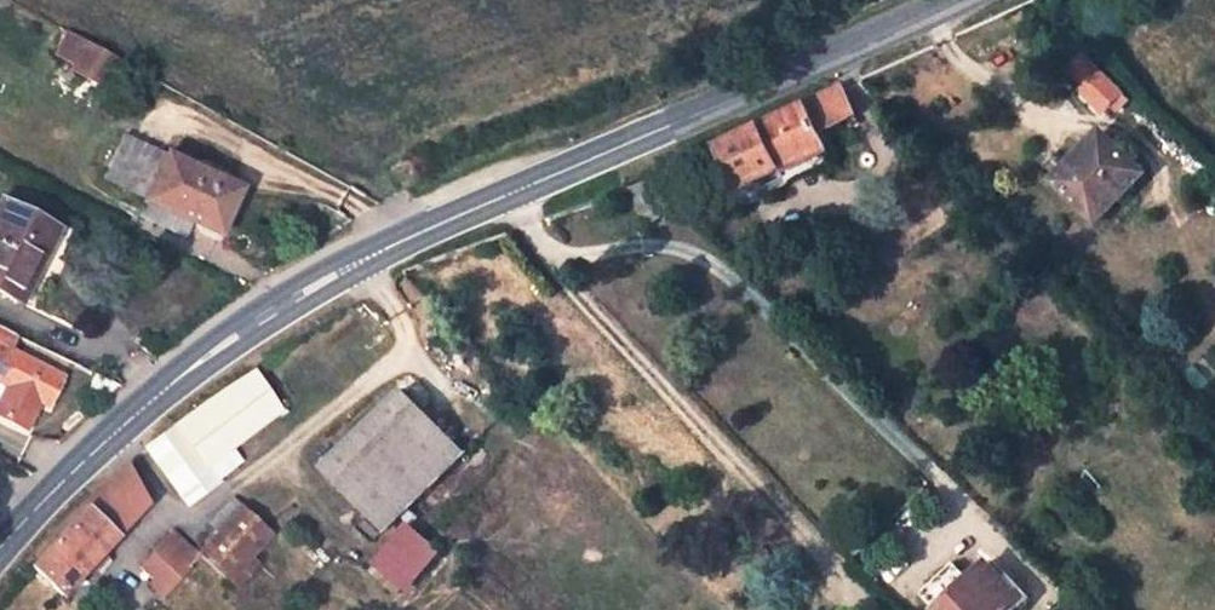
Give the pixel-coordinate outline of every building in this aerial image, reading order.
[(118,59),(88,42),(83,51),(113,68),(118,59)] [(1097,75),(1078,92),(1102,117),(1108,112),(1117,119),(1128,108),(1097,75)] [(784,168),(822,147),(817,137),(853,119),(838,89),(718,150),(738,191),(784,168)] [(124,136),(118,150),(108,173),(105,179),(146,197),(144,201),(188,222),(218,235),(239,188),(165,155),(124,136)] [(822,147),(784,168),(794,186),(831,166),(822,147)] [(1056,188),(1095,232),(1147,186),(1114,149),(1082,179),(1074,171),(1056,188)] [(11,299),(35,250),(44,254),(57,230),(0,201),(0,293),(11,299)] [(181,237),(188,222),(144,201),(136,217),(181,237)] [(0,328),(0,381),(7,384),(0,399),(0,416),(27,429),(40,403),(48,407),(64,376),(9,348),(15,335),(0,328)] [(253,376),(144,449),(190,508),(220,476),(209,464),(280,411),(253,376)] [(408,399),(352,448),(417,508),(465,465),(408,399)] [(417,508),(352,448),(324,471),(384,538),(417,508)] [(26,563),(62,592),(140,505),(123,463),(26,563)] [(204,516),(217,530),(243,502),(232,490),(204,516)] [(217,530),(195,554),(223,577),(268,530),(243,502),(217,530)] [(163,588),(195,554),(171,534),(140,567),(163,588)] [(405,535),(363,583),(391,607),(433,557),(405,535)] [(937,609),(1014,609),(1027,598),(990,559),(966,584),(937,609)] [(966,584),(951,568),(918,598),(929,609),(937,609),(966,584)]
